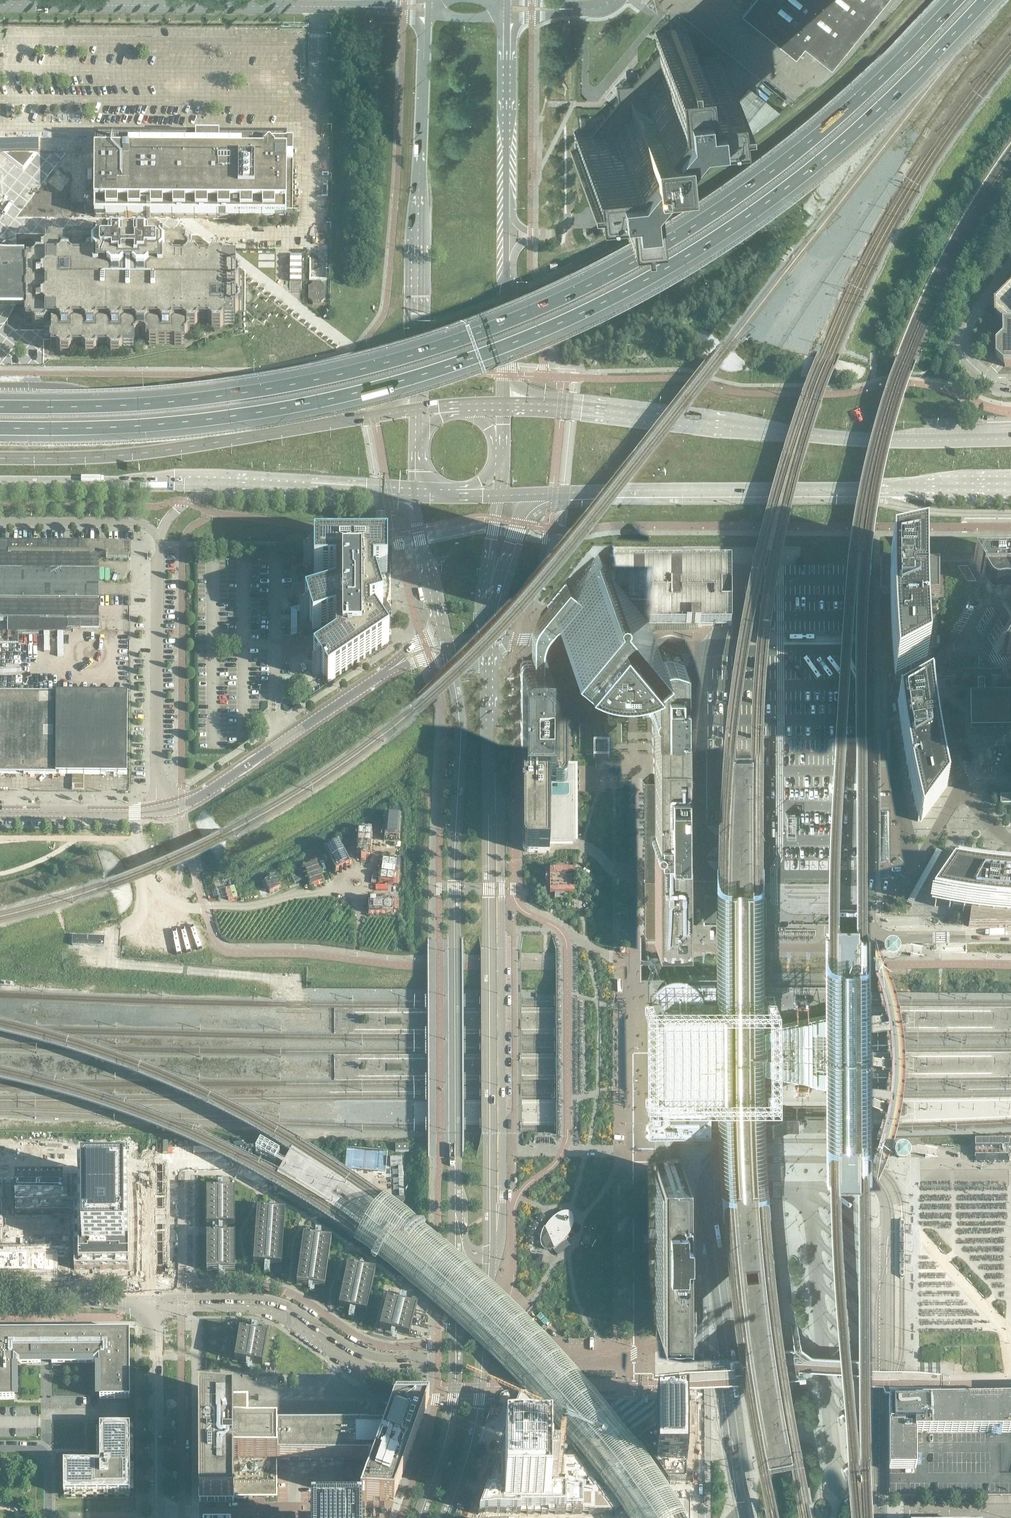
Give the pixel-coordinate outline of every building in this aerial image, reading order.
[(742,13),(796,56),(805,45),(822,59),(832,67),(886,0),(752,0),(742,13)] [(641,174),(700,101),(700,100),(715,99),(712,68),(697,70),(697,69),(682,58),(680,43),(650,46),(651,61),(625,94),(624,94),(622,95),(620,96),(617,97),(616,97),(614,97),(613,97),(612,98),(611,99),(611,100),(610,101),(610,102),(611,103),(610,104),(612,106),(611,108),(611,110),(611,111),(606,118),(585,144),(570,146),(573,176),(588,175),(603,187),(605,202),(635,199),(634,184),(641,174)] [(712,174),(774,125),(743,100),(695,160),(712,174)] [(72,142),(56,142),(55,220),(72,220),(72,142)] [(95,222),(142,223),(145,223),(286,224),(286,217),(293,217),(293,153),(287,153),(287,146),(96,144),(95,169),(95,222)] [(691,172),(698,164),(694,161),(687,169),(691,172)] [(144,240),(141,240),(137,240),(135,242),(134,242),(134,241),(132,241),(132,240),(125,240),(125,241),(123,241),(123,242),(121,242),(119,240),(112,240),(110,241),(109,241),(107,241),(107,240),(99,240),(99,241),(81,241),(81,240),(74,239),(74,241),(56,241),(56,239),(49,239),(49,241),(48,241),(48,246),(46,246),(46,247),(43,250),(41,250),(41,255),(36,255),(36,257),(31,260),(31,262),(15,262),(13,259),(13,258),(13,257),(13,256),(12,256),(11,255),(10,254),(10,253),(11,252),(11,251),(11,250),(11,249),(10,248),(9,247),(8,247),(7,247),(6,248),(5,249),(5,250),(5,251),(5,252),(6,253),(6,255),(7,258),(7,259),(8,260),(8,261),(9,261),(10,261),(10,262),(0,262),(0,307),(5,307),(4,307),(3,307),(2,308),(2,309),(1,309),(1,310),(1,311),(0,312),(0,322),(1,322),(2,321),(3,321),(3,320),(4,319),(4,318),(3,318),(3,317),(3,316),(5,313),(6,313),(7,312),(7,311),(7,310),(10,307),(26,307),(26,313),(25,313),(25,320),(26,320),(26,321),(31,324),(32,324),(35,326),(35,328),(44,328),(44,326),(46,324),(48,324),(48,321),(51,321),(51,339),(50,339),(50,346),(51,346),(51,347),(56,347),(56,349),(57,349),(60,352),(60,354),(69,354),(69,352),(72,349),(83,349),(85,352),(85,354),(94,354),(94,352),(97,349),(108,349),(111,352),(111,354),(119,354),(119,352),(122,349),(123,349),(123,347),(132,347),(132,338),(134,338),(134,337),(137,334),(143,334),(146,337),(146,339),(148,339),(148,343),(149,343),(149,345),(156,345),(156,344),(174,344),(174,345),(182,345),(182,344),(182,339),(185,339),(185,338),(188,335),(189,335),(189,329),(195,329),(195,327),(198,325),(199,325),(199,322),(208,322),(208,325),(209,325),(212,328),(212,329),(220,329),(220,328),(223,325),(224,325),(224,322),(233,323),(233,314),(235,314),(235,313),(238,310),(240,310),(240,301),(238,301),(235,299),(235,297),(233,297),(233,289),(235,289),(235,287),(238,285),(240,285),(240,276),(238,276),(236,273),(236,272),(233,272),(233,263),(225,263),(225,261),(221,258),(221,256),(212,256),(212,258),(209,261),(208,261),(208,263),(199,263),(199,261),(198,261),(195,258),(195,256),(194,256),(194,258),(189,258),(189,257),(188,257),(188,251),(190,251),(188,251),(185,248),(185,246),(183,246),(183,241),(182,241),(182,240),(175,240),(175,241),(157,241),(157,240),(150,240),(150,241),(148,241),(148,242),(146,242),(144,240)] [(592,250),(589,244),(583,247),(586,253),(592,250)] [(325,300),(325,287),(324,287),(321,284),(321,282),(313,282),(313,284),(310,287),(309,287),(309,300),(308,300),(310,300),(312,303),(312,305),(321,305),(321,303),(324,300),(325,300)] [(997,302),(996,302),(996,316),(997,316),(1004,323),(1004,337),(998,345),(996,345),(997,359),(998,359),(1005,366),(1005,367),(1010,367),(1010,287),(997,302)] [(99,583),(99,556),(106,556),(106,559),(128,559),(128,544),(0,543),(0,619),(8,619),(8,632),(68,633),(68,628),(99,629),(99,583)] [(377,615),(381,614),(381,615),(382,616),(383,617),(384,617),(385,617),(385,616),(386,616),(387,616),(387,615),(387,614),(388,613),(387,612),(391,611),(390,609),(389,608),(388,606),(388,605),(386,603),(385,602),(384,600),(382,599),(379,597),(375,583),(373,583),(373,573),(387,573),(387,546),(314,546),(314,547),(314,573),(335,573),(335,595),(305,604),(312,629),(313,629),(335,623),(335,645),(313,661),(328,683),(389,642),(376,623),(377,621),(377,620),(377,619),(378,618),(377,617),(377,615)] [(923,605),(923,594),(939,594),(939,562),(923,562),(923,552),(889,560),(889,562),(880,562),(880,594),(889,594),(889,607),(890,612),(890,624),(890,635),(891,646),(892,658),(892,669),(894,683),(926,666),(925,654),(925,649),(924,638),(924,627),(923,616),(923,610),(923,605)] [(533,638),(532,665),(528,666),(526,666),(525,667),(524,668),(523,669),(522,670),(522,835),(549,835),(549,785),(555,785),(555,787),(562,787),(564,787),(565,786),(566,784),(567,783),(567,781),(567,733),(563,730),(563,729),(562,729),(549,716),(549,666),(542,666),(542,652),(542,651),(542,649),(543,648),(543,646),(543,644),(544,642),(545,641),(545,639),(546,637),(547,636),(548,634),(549,633),(554,627),(556,625),(557,625),(558,624),(559,624),(561,624),(562,624),(563,624),(564,624),(565,625),(566,624),(571,628),(574,625),(578,627),(582,628),(586,629),(589,629),(592,630),(595,630),(598,630),(599,630),(600,630),(601,630),(603,630),(604,630),(607,630),(610,630),(614,629),(616,628),(619,628),(622,627),(623,626),(627,625),(630,628),(641,620),(641,625),(694,625),(718,625),(725,625),(731,625),(731,560),(691,560),(612,560),(612,572),(611,572),(603,562),(604,560),(605,557),(604,555),(601,554),(599,555),(597,557),(597,559),(599,561),(574,591),(568,587),(538,623),(537,625),(536,626),(535,627),(535,629),(534,630),(533,632),(533,633),(533,635),(533,636),(533,638)] [(973,562),(982,577),(983,577),(988,585),(990,587),(992,589),(994,590),(997,590),(1000,589),(1002,589),(1003,589),(1005,589),(1007,589),(1010,590),(1010,561),(973,562)] [(1001,655),(1010,655),(1010,638),(1001,655)] [(683,768),(683,661),(683,660),(680,660),(672,658),(670,657),(668,657),(666,657),(665,658),(657,660),(653,660),(653,661),(653,699),(653,708),(652,708),(651,708),(651,709),(651,710),(651,711),(651,712),(652,712),(653,712),(653,721),(653,768),(683,768)] [(1010,690),(999,690),(978,690),(971,690),(970,690),(970,713),(971,713),(982,712),(992,712),(992,726),(992,727),(1010,727),(1010,690)] [(127,694),(0,693),(0,773),(127,774),(127,694)] [(940,772),(938,760),(938,759),(938,758),(937,758),(935,746),(936,746),(936,745),(935,744),(933,732),(934,732),(934,731),(933,731),(931,718),(932,718),(932,717),(931,717),(930,704),(930,703),(928,693),(896,711),(898,726),(901,741),(903,757),(904,763),(906,773),(907,778),(909,789),(910,794),(912,805),(915,816),(917,827),(918,833),(945,797),(943,787),(943,786),(942,786),(940,773),(940,772)] [(643,721),(653,721),(653,712),(652,712),(651,712),(651,711),(651,710),(651,709),(651,708),(652,708),(653,708),(653,699),(643,699),(643,721)] [(684,951),(684,768),(683,768),(653,768),(653,847),(653,848),(652,848),(651,848),(651,849),(650,850),(650,851),(650,852),(650,853),(651,854),(651,855),(652,855),(653,855),(653,864),(648,864),(648,867),(648,871),(654,871),(654,875),(654,888),(654,924),(651,924),(651,933),(654,933),(654,951),(655,951),(657,952),(659,952),(661,953),(664,954),(667,954),(667,951),(671,951),(671,954),(674,954),(676,953),(678,953),(680,952),(683,951),(684,951)] [(1010,803),(1010,796),(1001,796),(1001,804),(1010,803)] [(401,816),(386,815),(384,839),(399,841),(401,816)] [(366,854),(371,855),(372,830),(357,830),(356,854),(361,854),(361,860),(366,860),(366,854)] [(796,854),(796,831),(787,831),(787,854),(796,854)] [(549,840),(549,835),(522,835),(522,841),(522,846),(523,848),(523,849),(524,850),(525,851),(527,852),(528,852),(549,852),(549,840)] [(349,866),(338,844),(325,851),(336,873),(349,866)] [(393,883),(396,859),(382,857),(379,881),(393,883)] [(316,863),(305,867),(311,886),(323,882),(316,863)] [(550,895),(554,895),(569,895),(574,895),(574,883),(574,871),(549,871),(550,895)] [(275,877),(264,882),(270,893),(280,887),(281,889),(292,884),(286,873),(276,879),(275,877)] [(1008,884),(998,883),(990,882),(989,882),(989,881),(988,881),(987,881),(986,882),(981,881),(971,880),(951,877),(930,906),(948,910),(959,912),(970,913),(968,927),(1010,926),(1010,884),(1008,884)] [(762,892),(717,892),(717,1129),(718,1166),(720,1203),(721,1218),(767,1215),(765,1173),(765,1151),(765,1144),(764,1085),(763,1046),(762,892)] [(368,899),(368,914),(393,914),(393,899),(368,899)] [(104,947),(105,937),(72,936),(72,945),(104,947)] [(897,960),(899,959),(901,956),(902,953),(902,951),(902,949),(900,946),(899,945),(896,944),(893,944),(890,945),(888,947),(887,950),(886,952),(887,955),(889,958),(891,959),(894,960),(897,960)] [(871,977),(824,979),(825,1166),(870,1167),(871,977)] [(865,1049),(865,1038),(864,1035),(861,1022),(809,1035),(763,1046),(763,1035),(763,1004),(763,995),(688,995),(686,995),(684,994),(682,993),(679,993),(676,993),(673,993),(670,994),(667,994),(665,995),(665,999),(661,999),(661,1020),(661,1024),(653,1032),(653,1060),(653,1066),(653,1100),(661,1108),(662,1112),(661,1116),(665,1117),(665,1128),(652,1128),(652,1135),(647,1139),(647,1151),(681,1151),(685,1151),(686,1152),(687,1151),(765,1151),(765,1144),(765,1128),(764,1096),(764,1085),(809,1096),(862,1108),(864,1095),(865,1092),(865,1081),(865,1049)] [(1009,1141),(974,1141),(974,1156),(1009,1156),(1009,1141)] [(906,1164),(909,1163),(911,1161),(912,1158),(912,1156),(912,1153),(910,1151),(909,1150),(906,1149),(903,1149),(900,1150),(898,1152),(896,1155),(896,1157),(897,1160),(899,1162),(901,1164),(904,1165),(906,1164)] [(398,1167),(399,1197),(392,1197),(392,1202),(404,1201),(404,1196),(403,1167),(402,1167),(402,1157),(390,1157),(390,1166),(390,1167),(398,1167)] [(683,1274),(683,1248),(682,1248),(681,1234),(683,1234),(683,1212),(683,1187),(681,1187),(681,1175),(680,1175),(656,1176),(655,1176),(655,1184),(653,1184),(653,1234),(653,1242),(653,1251),(653,1328),(655,1328),(655,1337),(682,1336),(682,1324),(684,1324),(684,1313),(683,1287),(683,1281),(683,1274)] [(130,1181),(16,1181),(16,1215),(75,1215),(75,1269),(130,1269),(130,1181)] [(217,1190),(206,1190),(206,1226),(212,1226),(219,1226),(222,1226),(223,1226),(223,1229),(228,1229),(228,1230),(235,1230),(235,1190),(234,1190),(231,1190),(230,1190),(223,1190),(222,1190),(219,1190),(218,1190),(217,1190)] [(358,1242),(394,1269),(429,1296),(468,1331),(480,1342),(498,1360),(516,1378),(549,1414),(582,1454),(614,1496),(629,1517),(681,1517),(676,1509),(657,1480),(637,1452),(611,1418),(596,1398),(575,1374),(549,1346),(514,1311),(484,1282),(444,1248),(397,1211),(385,1201),(358,1242)] [(257,1210),(253,1264),(264,1265),(265,1265),(269,1265),(270,1265),(275,1265),(274,1274),(281,1274),(281,1266),(285,1212),(273,1211),(269,1211),(266,1210),(257,1210)] [(545,1228),(545,1229),(553,1247),(554,1247),(555,1246),(556,1246),(557,1245),(558,1245),(559,1244),(560,1244),(561,1243),(562,1242),(563,1241),(564,1240),(565,1240),(568,1237),(567,1236),(568,1236),(568,1235),(569,1235),(569,1234),(570,1233),(570,1232),(571,1231),(571,1230),(571,1229),(572,1229),(572,1228),(572,1227),(573,1226),(573,1225),(573,1224),(573,1223),(573,1222),(573,1221),(573,1220),(564,1213),(564,1212),(563,1213),(562,1213),(561,1213),(560,1214),(559,1214),(558,1214),(557,1215),(556,1216),(555,1216),(554,1217),(553,1218),(552,1219),(551,1219),(551,1220),(550,1221),(549,1221),(549,1222),(548,1223),(548,1224),(547,1224),(547,1225),(546,1226),(546,1227),(545,1227),(545,1228)] [(304,1228),(297,1284),(308,1286),(309,1286),(312,1286),(315,1287),(324,1288),(331,1240),(320,1238),(319,1238),(315,1238),(314,1238),(309,1237),(311,1229),(305,1228),(304,1228)] [(548,1247),(553,1247),(545,1229),(543,1235),(543,1242),(544,1245),(548,1247)] [(212,1235),(206,1235),(207,1271),(218,1271),(219,1271),(222,1271),(235,1271),(235,1230),(228,1230),(228,1232),(223,1232),(223,1235),(222,1235),(219,1235),(212,1235)] [(653,1242),(653,1234),(642,1234),(642,1251),(653,1251),(653,1242)] [(769,1277),(767,1255),(766,1243),(764,1243),(741,1245),(741,1244),(735,1245),(735,1246),(730,1246),(728,1246),(727,1247),(730,1280),(732,1280),(769,1277)] [(0,1256),(0,1276),(54,1276),(54,1256),(0,1256)] [(347,1266),(339,1307),(350,1310),(351,1310),(354,1310),(355,1311),(360,1312),(358,1320),(364,1321),(375,1272),(363,1269),(359,1268),(357,1268),(347,1266)] [(778,1295),(742,1299),(745,1324),(781,1320),(778,1295)] [(387,1300),(379,1329),(391,1332),(397,1333),(409,1336),(418,1299),(412,1297),(410,1305),(405,1304),(399,1303),(398,1302),(387,1300)] [(239,1330),(234,1360),(246,1362),(250,1363),(253,1363),(262,1365),(269,1327),(262,1326),(261,1334),(256,1333),(255,1333),(252,1332),(250,1332),(239,1330)] [(129,1333),(51,1333),(51,1337),(49,1337),(49,1336),(48,1335),(47,1334),(46,1334),(45,1334),(44,1334),(44,1335),(43,1335),(43,1336),(43,1337),(40,1337),(40,1333),(0,1333),(0,1400),(14,1400),(14,1363),(14,1359),(20,1364),(41,1363),(41,1359),(43,1359),(43,1360),(44,1360),(44,1361),(45,1361),(46,1362),(47,1361),(48,1361),(48,1360),(49,1360),(49,1359),(51,1359),(51,1363),(52,1363),(93,1363),(93,1359),(99,1358),(99,1363),(99,1399),(130,1399),(129,1333)] [(229,1393),(199,1393),(199,1502),(234,1502),(234,1498),(277,1498),(277,1460),(277,1430),(245,1430),(245,1393),(229,1393)] [(385,1430),(277,1430),(277,1460),(375,1459),(360,1502),(394,1502),(427,1400),(395,1400),(385,1430)] [(922,1400),(908,1400),(888,1400),(889,1470),(889,1496),(904,1496),(1010,1496),(1010,1400),(922,1400)] [(516,1405),(478,1514),(613,1514),(662,1480),(686,1480),(686,1401),(655,1401),(655,1428),(609,1463),(591,1441),(558,1401),(517,1401),(516,1405)] [(130,1494),(130,1463),(130,1428),(100,1428),(100,1459),(100,1468),(94,1464),(63,1464),(64,1495),(130,1494)]
